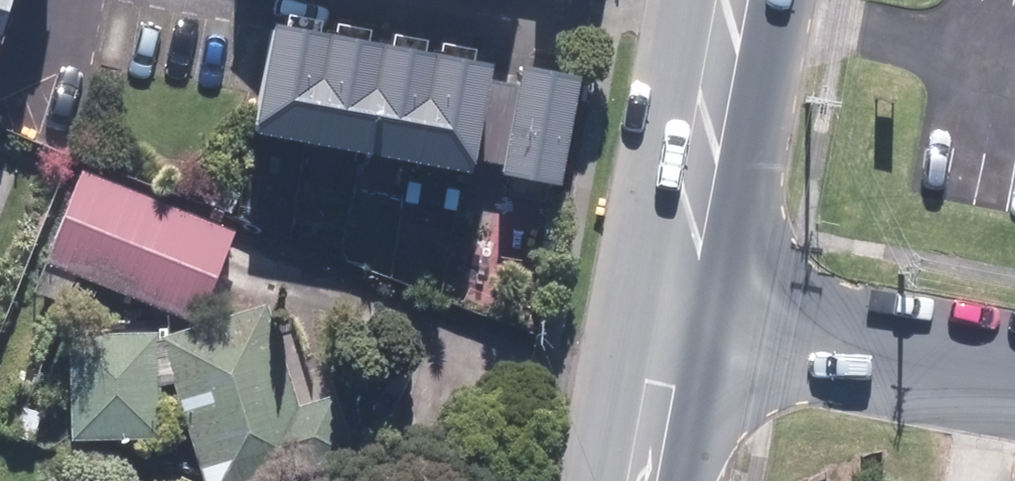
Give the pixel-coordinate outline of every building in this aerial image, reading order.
[(0,34),(3,35),(14,0),(0,0),(0,34)] [(335,36),(275,25),(254,133),(314,144),(335,36)] [(385,45),(335,36),(314,144),(364,154),(385,45)] [(438,55),(385,45),(364,154),(417,164),(438,55)] [(494,66),(438,55),(417,164),(473,175),(494,66)] [(576,77),(523,67),(503,172),(556,182),(576,77)] [(232,233),(81,172),(45,262),(195,323),(232,233)] [(164,332),(208,480),(290,480),(364,460),(345,395),(299,408),(267,302),(164,332)] [(154,331),(70,332),(72,440),(156,439),(154,331)]
